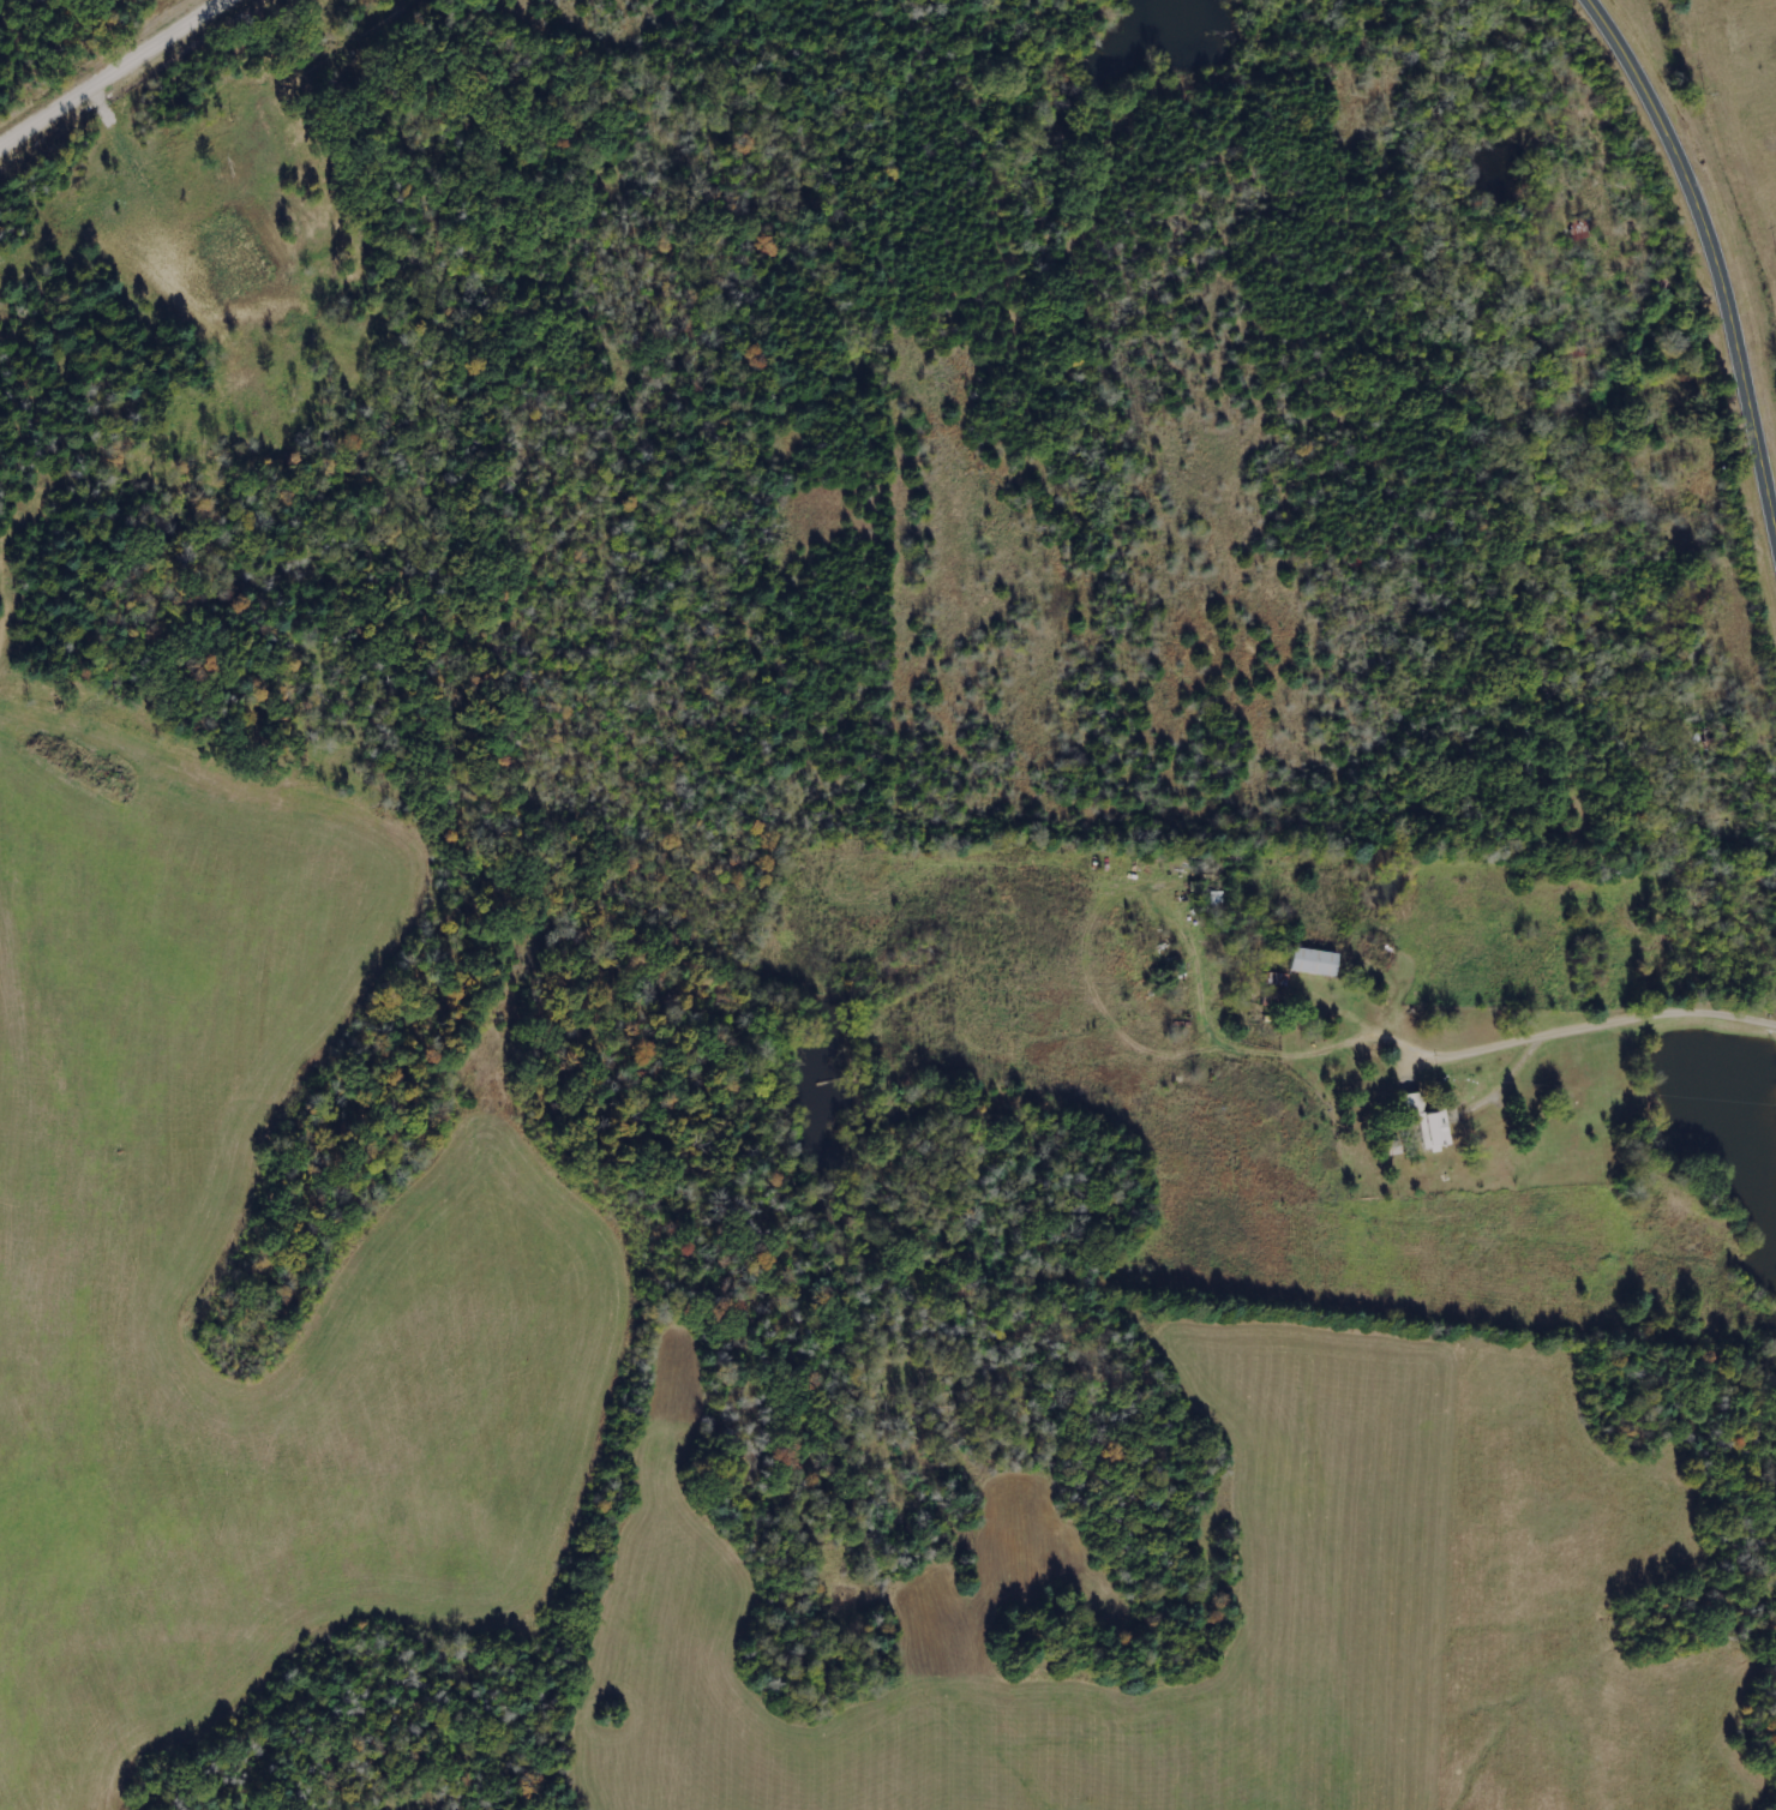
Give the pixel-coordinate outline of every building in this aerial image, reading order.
[(1334,976),(1336,953),(1291,949),(1289,972),(1334,976)] [(1424,1113),(1420,1092),(1398,1095),(1400,1108),(1414,1105),(1421,1150),(1448,1145),(1443,1110),(1424,1113)]
